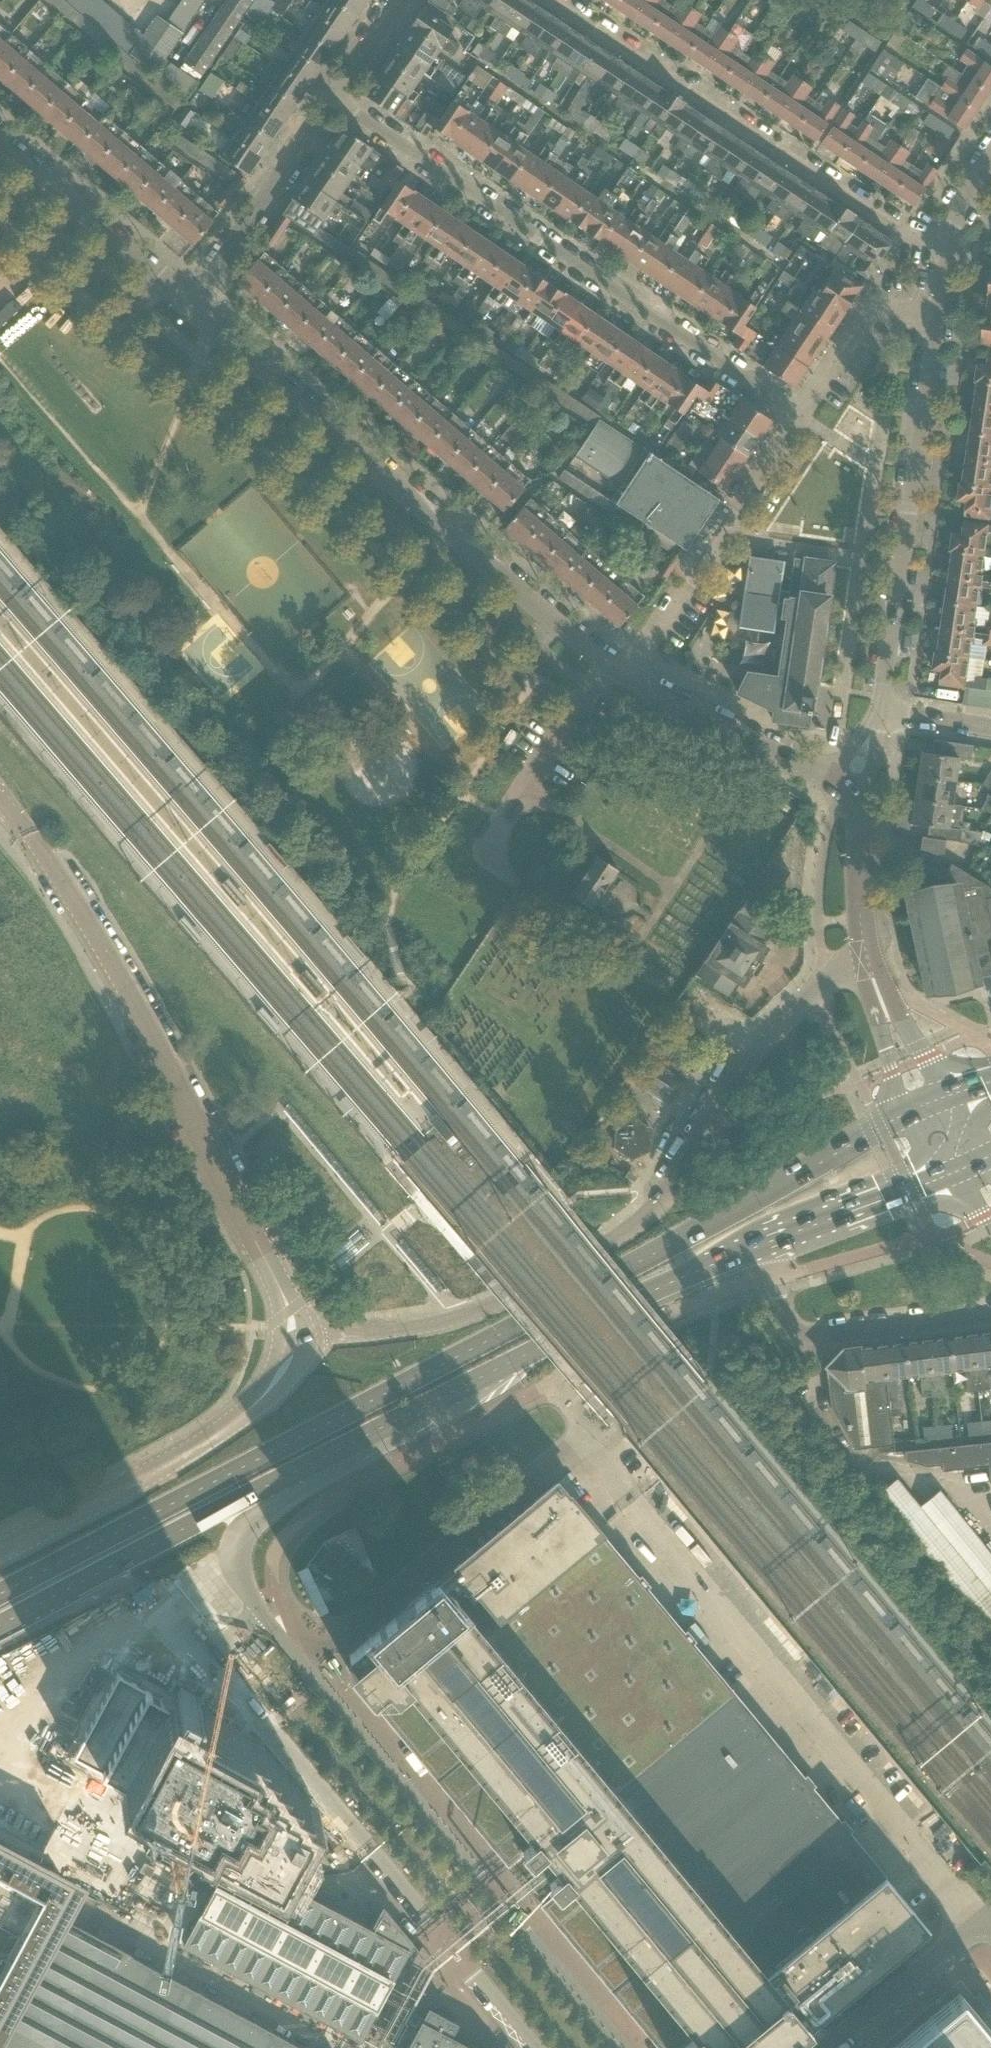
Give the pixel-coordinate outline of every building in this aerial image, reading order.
[(54,6),(66,16),(73,8),(64,0),(59,0),(54,6)] [(73,8),(80,14),(91,0),(64,0),(73,8)] [(80,14),(84,17),(90,22),(105,2),(103,0),(91,0),(80,14)] [(180,2),(198,13),(205,3),(200,0),(181,0),(180,2)] [(253,0),(226,0),(182,64),(200,76),(253,0)] [(244,15),(245,15),(260,26),(271,9),(275,4),(270,0),(254,0),(244,15)] [(275,4),(271,9),(281,16),(292,0),(270,0),(275,4)] [(316,15),(320,8),(309,0),(294,0),(316,15)] [(316,15),(344,34),(349,26),(353,27),(357,21),(355,18),(356,17),(332,0),(326,0),(320,8),(316,15)] [(356,17),(357,15),(360,16),(364,10),(363,7),(367,0),(332,0),(356,17)] [(428,2),(444,13),(445,12),(450,4),(451,2),(449,0),(429,0),(428,2)] [(458,7),(466,12),(474,0),(462,0),(458,7)] [(466,12),(474,17),(480,7),(489,12),(497,0),(474,0),(466,12)] [(488,26),(498,33),(519,0),(497,0),(489,12),(494,16),(488,26)] [(498,33),(505,38),(512,28),(520,33),(537,7),(526,0),(519,0),(498,33)] [(632,20),(645,0),(619,0),(614,8),(632,20)] [(651,32),(669,5),(662,0),(645,0),(632,20),(651,32)] [(792,13),(796,16),(806,0),(801,0),(792,13)] [(819,17),(826,6),(816,0),(811,0),(806,8),(819,17)] [(828,2),(840,10),(847,0),(846,0),(829,0),(828,2)] [(929,19),(936,10),(922,0),(916,0),(911,7),(929,19)] [(105,2),(90,22),(94,26),(99,30),(114,10),(105,2)] [(180,2),(173,12),(191,23),(198,13),(180,2)] [(428,2),(411,26),(442,48),(453,55),(459,46),(447,38),(449,36),(452,32),(454,28),(440,19),(444,13),(428,2)] [(651,32),(669,44),(692,10),(683,3),(678,11),(669,5),(651,32)] [(450,4),(445,12),(452,17),(457,9),(450,4)] [(826,6),(819,17),(831,25),(838,14),(826,6)] [(524,38),(519,46),(529,53),(535,43),(552,17),(537,7),(520,33),(525,37),(524,38)] [(852,17),(866,26),(872,16),(859,7),(852,17)] [(73,8),(66,16),(77,25),(84,17),(80,14),(73,8)] [(114,10),(99,30),(105,35),(109,39),(124,18),(114,10)] [(669,44),(687,56),(705,29),(696,23),(701,16),(692,10),(669,44)] [(173,12),(167,21),(184,32),(191,23),(173,12)] [(908,12),(896,31),(906,37),(918,18),(908,12)] [(935,24),(948,32),(955,22),(942,14),(935,24)] [(143,35),(128,56),(156,73),(184,32),(167,21),(156,15),(143,35)] [(316,15),(304,33),(332,52),(333,51),(336,51),(340,45),(339,42),(344,34),(316,15)] [(872,16),(866,26),(878,34),(884,24),(872,16)] [(84,17),(77,25),(87,34),(94,26),(90,22),(84,17)] [(535,43),(529,53),(535,57),(542,48),(551,53),(568,27),(552,17),(535,43)] [(124,18),(109,39),(116,45),(119,47),(133,26),(124,18)] [(473,18),(466,28),(474,34),(481,24),(475,20),(473,18)] [(843,32),(856,40),(863,30),(849,22),(843,32)] [(955,22),(948,32),(960,40),(967,30),(955,22)] [(11,34),(0,25),(0,46),(11,34)] [(94,26),(87,34),(98,43),(105,35),(99,30),(94,26)] [(133,26),(119,47),(126,54),(128,56),(143,35),(133,26)] [(411,26),(399,44),(430,66),(442,74),(448,65),(436,57),(442,48),(411,26)] [(556,57),(550,66),(560,73),(583,38),(568,27),(551,53),(556,57)] [(687,56),(706,68),(729,34),(721,28),(716,36),(705,29),(687,56)] [(863,30),(856,40),(869,48),(875,52),(881,42),(875,38),(863,30)] [(906,37),(896,31),(888,42),(898,49),(906,37)] [(304,33),(292,50),(320,69),(325,62),(329,62),(333,56),(331,53),(332,52),(304,33)] [(30,50),(11,34),(0,46),(0,79),(3,81),(30,50)] [(706,68),(724,81),(742,53),(734,47),(738,40),(729,34),(706,68)] [(105,35),(98,43),(109,53),(116,45),(109,39),(105,35)] [(972,47),(973,48),(985,56),(990,46),(979,38),(978,37),(972,47)] [(235,38),(222,56),(230,62),(243,44),(235,38)] [(583,38),(560,73),(566,77),(573,68),(581,74),(581,73),(598,48),(595,46),(583,38)] [(478,43),(472,51),(478,56),(480,57),(486,48),(478,43)] [(424,74),(430,66),(399,44),(387,61),(418,83),(424,74)] [(116,45),(109,53),(119,62),(126,54),(119,47),(116,45)] [(486,48),(480,57),(489,62),(494,54),(486,48)] [(587,77),(575,94),(585,101),(596,83),(613,58),(598,48),(581,73),(581,74),(587,77)] [(23,97),(48,67),(30,50),(3,81),(5,82),(4,83),(12,90),(13,89),(23,97)] [(281,59),(276,65),(308,87),(313,79),(317,80),(321,73),(319,70),(320,69),(292,50),(286,58),(286,59),(284,61),(281,59)] [(884,50),(871,70),(892,83),(904,64),(884,50)] [(962,74),(989,92),(990,90),(990,66),(966,50),(960,60),(968,65),(962,74)] [(724,81),(742,93),(765,58),(756,52),(751,59),(742,53),(724,81)] [(126,54),(119,62),(130,71),(136,64),(137,63),(134,61),(128,56),(126,54)] [(596,83),(585,101),(593,106),(604,89),(606,90),(612,94),(629,68),(613,58),(596,83)] [(742,93),(761,105),(779,77),(770,71),(774,64),(765,58),(742,93)] [(413,91),(418,83),(387,61),(376,78),(412,103),(425,112),(436,120),(437,119),(436,118),(442,109),(413,91)] [(259,80),(268,85),(296,105),(297,103),(300,104),(304,98),(303,95),(308,87),(276,65),(274,64),(271,62),(259,80)] [(136,64),(130,71),(141,80),(148,72),(137,63),(136,64)] [(170,63),(158,81),(184,99),(186,100),(198,82),(197,81),(179,69),(170,63)] [(508,64),(503,72),(511,78),(517,70),(508,64)] [(430,66),(424,74),(453,94),(458,85),(430,66)] [(42,113),(67,83),(48,67),(23,97),(42,113)] [(617,99),(611,107),(620,113),(627,104),(644,78),(629,68),(612,94),(618,98),(617,99)] [(476,70),(468,81),(484,92),(492,80),(476,70)] [(517,70),(511,78),(519,84),(525,75),(517,70)] [(148,72),(141,80),(151,90),(158,82),(148,72)] [(210,73),(202,84),(212,91),(215,92),(219,86),(221,82),(222,81),(219,79),(210,73)] [(886,86),(868,74),(861,83),(879,96),(886,86)] [(948,78),(942,88),(977,111),(989,92),(962,74),(956,83),(948,78)] [(761,105),(779,117),(802,82),(793,76),(788,83),(779,77),(761,105)] [(364,95),(400,120),(412,103),(376,78),(364,95)] [(627,104),(620,113),(627,118),(634,108),(642,114),(642,113),(659,88),(644,78),(627,104)] [(977,111),(942,88),(928,78),(915,97),(965,130),(977,111)] [(158,82),(151,90),(162,99),(169,91),(158,82)] [(240,82),(235,89),(245,95),(245,96),(250,89),(240,82)] [(500,82),(488,100),(489,101),(495,105),(507,88),(507,87),(500,82)] [(779,117),(798,129),(816,102),(806,95),(811,88),(802,82),(779,117)] [(61,130),(86,99),(67,83),(42,113),(61,130)] [(446,112),(435,129),(452,141),(471,113),(469,111),(468,112),(460,106),(467,96),(467,95),(471,89),(464,84),(460,90),(460,91),(446,112)] [(533,94),(541,99),(548,89),(539,84),(533,94)] [(261,95),(256,103),(284,122),(290,114),(293,114),(297,109),(295,106),(296,105),(268,85),(261,95)] [(647,120),(642,128),(652,134),(658,124),(676,97),(663,89),(660,86),(659,88),(642,113),(642,114),(648,118),(647,120)] [(886,86),(880,94),(886,98),(900,107),(906,98),(892,89),(886,86)] [(548,89),(541,99),(550,104),(556,94),(548,89)] [(169,91),(162,99),(173,108),(180,100),(169,91)] [(246,97),(235,113),(244,120),(244,121),(272,140),(273,139),(276,139),(280,133),(279,130),(284,122),(256,103),(246,97)] [(658,124),(652,134),(659,139),(665,129),(667,130),(674,135),(691,109),(692,108),(689,105),(676,97),(658,124)] [(906,98),(900,107),(911,115),(917,106),(906,98)] [(79,146),(105,116),(86,99),(61,130),(71,138),(70,139),(78,146),(79,145),(79,146)] [(471,113),(452,141),(461,147),(463,145),(468,148),(492,114),(492,113),(497,106),(495,105),(489,101),(488,100),(477,116),(471,113)] [(816,102),(798,129),(816,141),(827,125),(839,106),(830,100),(825,107),(816,102)] [(186,106),(176,121),(184,127),(195,113),(186,106)] [(492,114),(468,148),(473,152),(472,154),(481,160),(500,132),(492,127),(498,117),(497,116),(502,110),(497,106),(492,113),(492,114)] [(538,107),(521,132),(527,136),(544,111),(538,107)] [(675,144),(673,148),(683,155),(689,145),(706,119),(691,109),(674,135),(679,138),(678,140),(675,144)] [(821,145),(840,157),(858,130),(849,124),(854,116),(845,110),(821,145)] [(577,111),(572,119),(581,125),(587,117),(577,111)] [(425,112),(413,129),(424,137),(436,120),(425,112)] [(923,123),(937,132),(943,123),(929,114),(923,123)] [(858,130),(840,157),(859,169),(877,142),(884,131),(887,127),(868,115),(863,122),(858,130)] [(98,162),(124,132),(105,116),(79,146),(80,147),(80,148),(88,155),(88,154),(98,162)] [(552,118),(547,125),(562,135),(562,134),(566,128),(552,118)] [(689,145),(683,155),(689,159),(693,153),(696,150),(696,149),(704,155),(705,154),(722,129),(706,119),(689,145)] [(244,121),(232,138),(260,157),(265,149),(269,150),(273,144),(271,141),(272,140),(244,121)] [(600,123),(594,132),(604,138),(610,129),(600,123)] [(943,123),(937,132),(948,139),(954,130),(943,123)] [(490,163),(497,168),(521,132),(514,127),(507,137),(500,132),(481,160),(489,165),(490,163)] [(911,127),(903,140),(910,145),(919,132),(911,127)] [(341,128),(329,146),(368,172),(373,175),(372,176),(379,181),(391,162),(371,149),(341,128)] [(566,128),(562,134),(569,139),(574,133),(566,128)] [(610,129),(604,138),(611,143),(617,134),(610,129)] [(705,166),(704,168),(713,175),(720,165),(737,139),(722,129),(705,154),(704,155),(710,159),(709,160),(705,166)] [(117,179),(143,148),(124,132),(98,162),(117,179)] [(502,175),(510,180),(530,152),(522,147),(528,137),(527,136),(521,132),(497,168),(503,173),(502,175)] [(181,149),(186,141),(176,134),(171,142),(181,149)] [(551,153),(527,189),(534,193),(532,195),(540,201),(559,174),(560,173),(566,164),(558,158),(570,140),(569,139),(562,134),(562,135),(554,146),(555,147),(551,153)] [(260,157),(232,138),(220,156),(250,177),(256,168),(255,165),(260,157)] [(720,165),(713,175),(723,181),(729,185),(735,175),(752,149),(750,148),(737,139),(720,165)] [(859,169),(877,182),(900,146),(891,140),(886,148),(877,142),(859,169)] [(186,141),(181,149),(191,156),(196,147),(186,141)] [(529,154),(510,180),(519,186),(520,184),(527,189),(551,153),(555,147),(554,146),(548,142),(544,148),(537,158),(530,152),(529,154)] [(629,145),(624,153),(635,160),(641,150),(630,143),(629,145)] [(329,146),(317,163),(348,184),(353,176),(366,185),(372,176),(373,175),(368,172),(329,146)] [(877,182),(896,194),(914,166),(905,160),(910,153),(900,146),(877,182)] [(201,162),(207,154),(196,147),(191,156),(201,162)] [(136,195),(162,165),(143,148),(117,179),(136,195)] [(598,148),(593,155),(608,165),(613,158),(598,148)] [(741,179),(733,191),(743,197),(767,159),(752,149),(735,175),(741,179)] [(641,150),(635,160),(642,164),(648,155),(641,150)] [(207,154),(201,162),(211,169),(217,161),(207,154)] [(559,174),(540,201),(549,206),(550,204),(557,209),(581,173),(585,167),(584,167),(588,162),(581,157),(574,168),(566,163),(566,164),(560,173),(559,174)] [(767,159),(743,197),(751,203),(759,191),(765,195),(783,169),(767,159)] [(617,160),(612,167),(623,174),(624,175),(628,168),(617,160)] [(217,161),(211,169),(221,176),(227,168),(217,161)] [(402,170),(391,162),(379,181),(389,188),(402,170)] [(317,163),(305,181),(349,210),(355,201),(342,193),(348,184),(317,163)] [(662,164),(657,173),(667,179),(672,171),(662,164)] [(155,211),(181,181),(162,165),(136,195),(146,203),(145,204),(154,211),(154,210),(155,211)] [(914,166),(896,194),(915,206),(938,171),(928,165),(923,172),(914,166)] [(581,173),(557,209),(564,214),(562,216),(571,221),(589,195),(590,193),(582,188),(581,187),(591,171),(585,167),(581,173)] [(611,194),(587,230),(594,234),(592,236),(601,242),(620,214),(612,209),(619,199),(623,193),(624,194),(637,174),(638,173),(629,167),(629,168),(624,175),(615,188),(613,192),(611,194)] [(227,168),(221,176),(231,183),(237,174),(227,168)] [(772,200),(765,209),(774,215),(798,180),(783,169),(765,195),(772,200)] [(672,171),(667,179),(679,188),(685,179),(672,171)] [(217,201),(224,207),(246,182),(238,176),(217,201)] [(685,179),(679,188),(696,199),(702,190),(686,178),(685,179)] [(798,180),(774,215),(782,220),(788,211),(796,216),(813,190),(798,180)] [(174,227),(200,197),(181,181),(155,211),(156,212),(155,213),(163,219),(164,219),(174,227)] [(349,210),(305,181),(282,215),(343,256),(366,222),(349,211),(349,210)] [(387,213),(395,219),(414,192),(398,182),(369,225),(376,230),(387,213)] [(589,195),(571,221),(579,227),(580,225),(587,230),(611,194),(613,192),(615,188),(607,182),(597,198),(590,193),(589,195)] [(702,190),(696,199),(704,204),(710,195),(702,190)] [(813,190),(796,216),(803,220),(802,221),(798,228),(797,230),(805,235),(811,226),(828,200),(813,190)] [(399,246),(428,205),(421,200),(422,198),(414,192),(395,219),(404,225),(392,241),(399,246)] [(193,244),(219,213),(200,197),(174,227),(193,244)] [(620,214),(601,242),(609,247),(610,246),(617,250),(649,203),(641,197),(627,218),(620,214)] [(811,226),(805,235),(813,240),(814,238),(818,232),(819,231),(827,236),(845,209),(844,208),(829,198),(828,200),(811,226)] [(649,203),(617,250),(624,255),(623,257),(631,263),(651,234),(641,228),(658,204),(652,200),(651,201),(649,203)] [(349,210),(349,211),(366,222),(372,213),(355,201),(349,210)] [(390,259),(388,262),(400,270),(416,247),(411,244),(418,234),(426,240),(444,213),(436,207),(434,209),(428,205),(399,246),(390,259)] [(724,206),(717,215),(727,221),(733,212),(724,206)] [(676,228),(672,235),(678,239),(682,234),(695,214),(688,209),(681,219),(675,228),(676,228)] [(827,236),(821,246),(827,250),(836,256),(843,247),(860,220),(861,219),(845,209),(827,236)] [(733,212),(727,221),(735,226),(741,217),(733,212)] [(423,262),(430,267),(458,225),(451,220),(453,219),(444,213),(426,240),(434,246),(423,262)] [(673,213),(667,222),(669,223),(675,228),(681,219),(673,213)] [(279,219),(265,241),(273,246),(287,225),(279,219)] [(843,247),(836,256),(844,261),(850,252),(852,253),(858,257),(859,255),(876,231),(860,220),(843,247)] [(641,266),(647,271),(672,235),(676,228),(675,228),(669,223),(658,240),(651,234),(631,263),(639,268),(641,266)] [(680,255),(661,283),(669,289),(671,286),(678,291),(706,249),(705,249),(712,239),(718,229),(711,224),(697,244),(691,240),(680,255)] [(448,255),(456,260),(474,233),(466,228),(465,230),(458,225),(430,267),(437,272),(448,255)] [(755,226),(749,236),(757,241),(763,232),(755,226)] [(858,267),(857,270),(867,276),(891,241),(876,231),(859,255),(858,257),(863,260),(863,261),(858,267)] [(763,232),(757,241),(765,246),(771,237),(763,232)] [(453,282),(460,287),(488,246),(481,241),(482,239),(474,233),(456,260),(464,266),(453,282)] [(672,235),(647,271),(654,275),(653,277),(661,283),(680,255),(691,240),(682,234),(678,239),(672,235)] [(712,239),(705,249),(706,249),(712,253),(719,244),(712,239)] [(778,242),(772,251),(778,255),(784,259),(790,250),(785,246),(778,242)] [(730,263),(729,264),(736,269),(737,267),(738,265),(740,266),(744,260),(750,251),(742,245),(730,263)] [(478,275),(486,281),(504,254),(496,248),(495,250),(488,246),(460,287),(467,292),(478,275)] [(804,261),(793,278),(797,281),(811,290),(812,290),(844,311),(861,286),(851,280),(845,276),(837,271),(800,246),(794,255),(804,261)] [(374,248),(370,255),(385,266),(388,262),(390,259),(374,248)] [(706,249),(678,291),(684,295),(683,298),(692,304),(711,275),(702,270),(709,260),(708,259),(712,253),(706,249)] [(356,265),(362,256),(352,250),(346,258),(356,265)] [(750,251),(744,260),(759,270),(765,261),(765,260),(750,251)] [(258,299),(284,269),(265,252),(239,283),(258,299)] [(489,307),(490,308),(518,266),(511,261),(513,260),(504,254),(486,281),(494,286),(483,303),(489,307)] [(366,271),(371,263),(362,256),(356,265),(366,271)] [(375,278),(381,269),(371,263),(366,271),(375,278)] [(841,265),(837,271),(845,276),(849,269),(841,265)] [(518,266),(490,308),(496,312),(501,306),(509,311),(516,301),(535,274),(526,269),(525,271),(518,266)] [(736,269),(732,275),(733,276),(738,280),(744,272),(737,267),(736,269)] [(277,315),(303,285),(284,269),(258,299),(269,308),(268,308),(276,315),(277,315)] [(385,284),(390,276),(381,269),(375,278),(385,284)] [(403,274),(401,276),(413,284),(417,277),(406,269),(403,274)] [(849,269),(845,276),(851,280),(855,274),(849,269)] [(711,275),(692,304),(699,309),(701,307),(708,312),(733,276),(732,275),(725,271),(719,281),(711,275)] [(797,281),(793,278),(782,271),(777,279),(792,288),(793,286),(797,281)] [(516,301),(509,311),(517,317),(510,328),(516,332),(519,327),(520,328),(548,287),(542,282),(543,280),(535,274),(516,301)] [(390,276),(385,284),(394,291),(400,282),(390,276)] [(421,276),(415,285),(430,296),(437,287),(421,276)] [(713,318),(722,324),(741,297),(741,296),(732,290),(739,280),(738,280),(733,276),(708,312),(714,316),(713,318)] [(797,281),(793,286),(809,297),(812,292),(811,291),(811,290),(797,281)] [(400,282),(394,291),(404,297),(409,289),(400,282)] [(296,332),(322,301),(303,285),(277,315),(278,316),(278,317),(286,324),(286,323),(296,332)] [(741,297),(722,324),(737,334),(766,291),(759,286),(748,302),(741,297)] [(792,288),(785,299),(786,300),(801,310),(831,330),(844,311),(812,290),(811,290),(811,291),(812,292),(809,297),(793,286),(792,288)] [(548,287),(520,328),(527,333),(531,327),(539,333),(546,322),(565,295),(556,289),(555,291),(548,287)] [(414,303),(419,295),(409,289),(404,297),(414,303)] [(442,291),(438,297),(447,303),(451,297),(442,291)] [(419,295),(414,303),(423,310),(429,302),(419,295)] [(546,322),(539,333),(547,338),(543,344),(549,348),(550,349),(578,307),(572,302),(573,301),(565,295),(546,322)] [(389,298),(377,312),(386,321),(398,307),(389,298)] [(786,300),(779,311),(794,321),(789,328),(819,348),(831,330),(801,310),(786,300)] [(315,348),(341,317),(322,301),(296,332),(315,348)] [(433,316),(438,308),(429,302),(423,310),(433,316)] [(483,303),(480,308),(486,313),(490,308),(489,307),(483,303)] [(549,348),(539,364),(553,374),(562,362),(554,357),(557,353),(568,337),(577,342),(595,315),(586,310),(585,312),(578,307),(550,349),(549,348)] [(438,308),(433,316),(442,323),(448,315),(438,308)] [(486,313),(480,322),(486,327),(496,312),(490,308),(486,313)] [(452,329),(457,321),(448,315),(442,323),(452,329)] [(573,365),(580,369),(609,328),(602,323),(603,321),(595,315),(577,342),(585,348),(573,365)] [(334,364),(360,334),(341,317),(315,348),(334,364)] [(983,345),(990,346),(990,319),(988,319),(987,319),(983,345)] [(757,320),(751,329),(807,367),(817,351),(819,348),(789,328),(783,337),(757,320)] [(461,336),(467,328),(457,321),(452,329),(461,336)] [(739,335),(732,345),(768,370),(787,382),(793,387),(807,367),(751,329),(746,327),(743,325),(737,334),(739,335)] [(471,342),(476,334),(467,328),(461,336),(471,342)] [(609,328),(580,369),(587,374),(591,368),(599,374),(607,363),(625,336),(617,330),(615,332),(609,328)] [(353,380),(379,350),(360,334),(334,364),(344,373),(343,373),(352,380),(353,380)] [(476,334),(471,342),(481,349),(486,341),(476,334)] [(609,389),(610,390),(639,348),(632,343),(633,341),(625,336),(607,363),(615,368),(603,385),(609,389)] [(490,355),(496,347),(486,341),(481,349),(490,355)] [(500,362),(505,354),(496,347),(490,355),(500,362)] [(628,378),(636,383),(655,356),(647,351),(645,352),(639,348),(610,390),(617,394),(628,378)] [(372,397),(398,366),(379,350),(353,380),(354,381),(353,382),(361,389),(362,388),(372,397)] [(509,368),(515,360),(505,354),(500,362),(509,368)] [(978,379),(990,381),(990,355),(989,367),(980,366),(978,379)] [(639,409),(640,410),(669,369),(662,364),(663,362),(655,356),(636,383),(645,389),(633,406),(639,409)] [(519,375),(524,367),(515,360),(509,368),(519,375)] [(391,413),(417,383),(398,366),(372,397),(391,413)] [(528,381),(534,373),(524,367),(519,375),(528,381)] [(580,369),(571,383),(578,388),(587,374),(580,369)] [(658,398),(667,404),(685,377),(677,371),(676,373),(669,369),(640,410),(647,415),(658,398)] [(538,388),(544,380),(534,373),(528,381),(538,388)] [(685,377),(667,404),(675,409),(663,426),(671,431),(701,387),(685,377)] [(710,379),(698,397),(716,409),(759,438),(771,420),(765,416),(711,380),(710,379)] [(975,395),(978,398),(976,406),(976,407),(990,409),(990,381),(978,379),(975,395)] [(548,394),(553,386),(544,380),(538,388),(548,394)] [(410,429),(436,399),(417,383),(391,413),(410,429)] [(557,401),(563,392),(553,386),(548,394),(557,401)] [(589,387),(581,399),(596,409),(604,397),(589,387)] [(604,397),(596,409),(604,414),(607,409),(617,394),(610,390),(609,389),(604,397)] [(563,392),(557,401),(567,407),(572,399),(563,392)] [(429,446),(455,415),(436,399),(410,429),(420,438),(419,438),(427,445),(428,444),(429,446)] [(572,399),(567,407),(576,414),(582,405),(572,399)] [(586,420),(591,412),(582,405),(576,414),(586,420)] [(633,406),(624,419),(630,423),(639,409),(633,406)] [(970,433),(990,436),(990,409),(976,407),(975,418),(972,420),(970,433)] [(723,427),(717,435),(721,438),(748,455),(759,438),(716,409),(710,419),(723,427)] [(543,411),(536,418),(542,423),(549,416),(543,411)] [(591,412),(586,420),(595,427),(601,418),(591,412)] [(448,462),(474,431),(455,415),(429,446),(429,447),(437,454),(437,453),(448,462)] [(682,418),(673,431),(685,438),(693,426),(682,418)] [(600,421),(575,458),(609,481),(634,444),(600,421)] [(632,422),(627,430),(637,436),(642,429),(632,422)] [(467,478),(493,448),(474,431),(448,462),(467,478)] [(685,438),(673,431),(666,442),(677,449),(685,438)] [(968,447),(970,449),(969,456),(968,459),(990,462),(990,436),(970,433),(968,447)] [(705,440),(700,448),(711,456),(736,473),(748,455),(721,438),(715,447),(705,440)] [(486,494),(512,464),(493,448),(467,478),(486,494)] [(694,456),(694,457),(704,464),(698,473),(725,490),(736,473),(711,456),(700,448),(694,456)] [(719,499),(649,453),(615,504),(685,550),(719,499)] [(962,484),(990,488),(990,462),(968,459),(968,460),(967,468),(964,471),(962,484)] [(505,511),(531,480),(512,464),(486,494),(505,511)] [(563,470),(558,479),(672,554),(669,558),(659,572),(667,578),(670,573),(685,550),(615,504),(564,470),(563,470)] [(960,501),(970,502),(968,515),(990,518),(990,512),(990,511),(990,488),(962,484),(962,487),(960,501)] [(524,546),(550,516),(531,499),(505,529),(515,539),(524,546)] [(543,562),(569,532),(550,516),(524,546),(543,562)] [(953,548),(985,553),(988,532),(989,532),(990,532),(990,526),(987,525),(967,523),(965,536),(955,535),(953,548)] [(561,578),(587,547),(569,532),(543,562),(561,578)] [(581,595),(607,564),(587,547),(561,578),(570,586),(581,595)] [(951,564),(953,567),(952,576),(981,580),(990,581),(990,576),(987,575),(985,575),(985,569),(984,569),(982,569),(985,553),(953,548),(951,564)] [(738,692),(774,710),(772,720),(781,721),(807,725),(808,715),(810,715),(815,681),(833,564),(820,560),(806,560),(806,562),(796,560),(791,591),(779,589),(783,560),(750,555),(740,625),(773,630),(777,602),(784,603),(782,616),(787,617),(778,677),(766,675),(747,673),(746,676),(739,690),(738,692)] [(599,610),(625,580),(607,564),(581,595),(589,602),(599,610)] [(945,602),(977,607),(979,593),(982,593),(983,587),(990,588),(990,581),(981,580),(952,576),(950,586),(947,588),(945,602)] [(638,605),(645,597),(625,580),(599,610),(608,618),(619,627),(638,605)] [(943,615),(945,618),(944,628),(990,635),(990,624),(988,624),(987,628),(979,627),(977,626),(978,620),(975,620),(977,607),(945,602),(943,615)] [(937,656),(969,660),(972,645),(974,645),(975,639),(985,640),(985,645),(988,645),(990,646),(990,635),(944,628),(944,629),(943,638),(940,640),(937,656)] [(937,656),(935,670),(945,671),(943,684),(966,688),(987,691),(988,679),(983,678),(976,678),(976,682),(966,681),(969,660),(937,656)] [(969,660),(966,681),(976,682),(976,678),(983,678),(985,663),(971,660),(969,660)] [(963,704),(990,707),(990,678),(989,678),(988,679),(987,691),(966,688),(963,704)] [(511,729),(498,749),(506,755),(519,734),(511,729)] [(919,776),(919,777),(954,782),(957,758),(959,758),(970,760),(972,746),(936,741),(934,740),(932,754),(923,753),(922,754),(924,754),(921,776),(919,776)] [(990,790),(990,771),(983,784),(990,790)] [(916,799),(916,800),(951,805),(953,805),(953,804),(951,804),(954,782),(919,777),(921,778),(917,799),(916,799)] [(981,810),(990,814),(990,796),(988,794),(981,810)] [(912,823),(912,824),(929,826),(927,838),(946,841),(974,845),(977,845),(978,841),(981,832),(969,831),(970,823),(962,821),(964,806),(953,804),(953,805),(951,805),(916,800),(916,801),(917,801),(914,823),(912,823)] [(978,841),(987,844),(990,833),(982,830),(981,832),(978,841)] [(946,841),(927,838),(922,837),(920,854),(944,857),(946,841)] [(570,895),(592,910),(596,904),(604,909),(610,901),(602,896),(619,870),(597,855),(570,895)] [(906,896),(915,935),(927,992),(953,989),(978,981),(976,973),(985,971),(990,970),(990,887),(951,863),(948,868),(919,864),(911,863),(908,886),(911,886),(910,895),(906,896)] [(725,1001),(766,950),(731,922),(691,973),(725,1001)] [(464,1144),(438,1112),(433,1116),(428,1120),(434,1127),(455,1152),(459,1148),(464,1144)] [(615,1146),(631,1157),(647,1149),(649,1129),(634,1118),(617,1127),(615,1146)] [(593,1136),(602,1141),(607,1133),(599,1127),(593,1136)] [(896,1375),(961,1371),(968,1391),(978,1390),(980,1419),(967,1424),(968,1441),(990,1440),(990,1337),(905,1342),(867,1345),(820,1361),(826,1380),(826,1383),(845,1438),(845,1427),(851,1447),(893,1444),(891,1408),(898,1405),(896,1375)] [(953,1425),(923,1426),(924,1441),(954,1440),(953,1425)] [(906,1449),(908,1464),(942,1462),(942,1469),(987,1465),(988,1480),(990,1480),(990,1442),(906,1449)] [(940,1487),(918,1504),(897,1476),(879,1490),(990,1635),(990,1553),(940,1487)] [(347,1668),(351,1672),(351,1673),(374,1701),(384,1713),(382,1714),(382,1715),(384,1713),(390,1721),(388,1723),(389,1723),(391,1721),(393,1725),(507,1862),(501,1866),(539,1911),(544,1907),(569,1937),(661,2047),(779,2047),(794,2035),(803,2028),(807,2024),(810,2028),(810,2027),(808,2024),(814,2019),(817,2022),(817,2021),(815,2018),(834,2003),(837,2000),(895,1952),(897,1955),(898,1955),(895,1951),(903,1945),(905,1948),(906,1948),(903,1945),(924,1927),(915,1915),(916,1914),(895,1889),(848,1832),(852,1828),(843,1817),(838,1820),(811,1787),(815,1784),(806,1772),(802,1776),(692,1643),(696,1639),(687,1628),(682,1632),(646,1588),(650,1584),(641,1573),(636,1577),(598,1530),(568,1494),(566,1495),(557,1484),(556,1483),(535,1501),(532,1498),(532,1499),(534,1502),(527,1508),(524,1505),(524,1506),(526,1509),(431,1588),(428,1585),(430,1588),(424,1593),(422,1590),(421,1591),(423,1594),(380,1630),(378,1627),(377,1628),(380,1631),(372,1637),(370,1634),(369,1634),(371,1637),(349,1655),(354,1662),(347,1668)] [(297,1567),(315,1612),(333,1602),(378,1579),(354,1524),(322,1538),(306,1564),(297,1567)] [(119,1671),(74,1754),(279,1866),(308,1812),(294,1804),(297,1798),(283,1790),(286,1784),(272,1776),(275,1770),(260,1762),(263,1756),(250,1749),(252,1743),(119,1671)] [(232,1856),(209,1900),(185,1942),(183,1941),(183,1942),(360,2037),(410,1943),(412,1942),(384,1908),(382,1909),(382,1910),(371,1930),(301,1892),(230,1854),(230,1855),(232,1856)] [(135,1960),(130,1957),(131,1956),(62,1919),(64,1916),(47,1907),(45,1910),(26,1899),(25,1900),(0,1887),(0,2047),(300,2047),(135,1960)] [(960,1993),(959,1993),(958,1993),(891,2047),(990,2047),(990,2030),(960,1993)] [(449,2036),(455,2023),(429,2009),(408,2047),(471,2047),(449,2036)]
